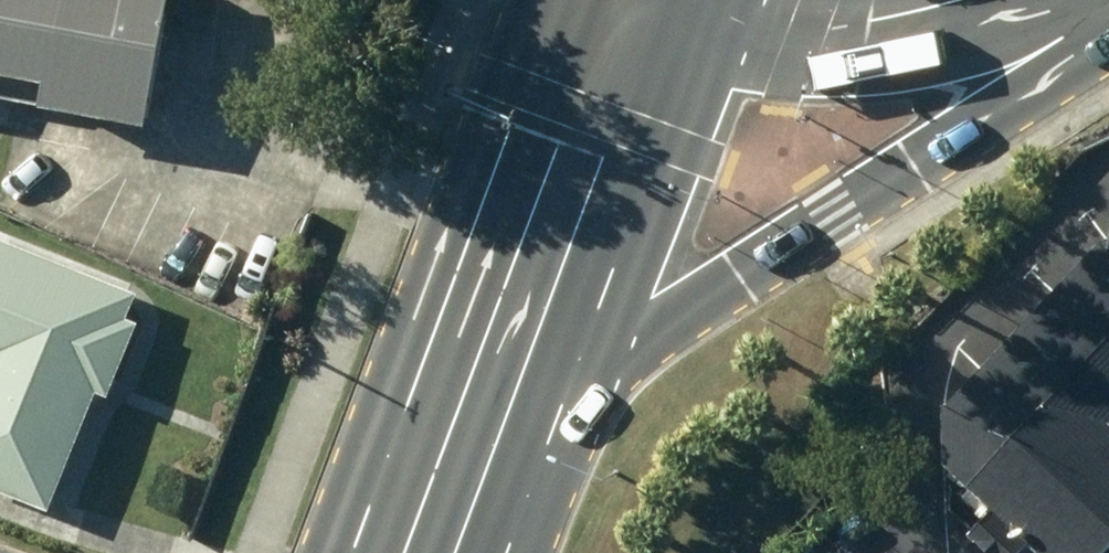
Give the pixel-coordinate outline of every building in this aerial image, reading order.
[(79,84),(74,110),(179,130),(204,0),(0,0),(0,69),(79,84)] [(1107,430),(1108,428),(1108,230),(1085,241),(930,414),(933,465),(978,506),(955,532),(979,552),(996,552),(1010,538),(1027,552),(1108,552),(1108,432),(1107,430)] [(0,376),(0,483),(73,513),(121,396),(127,399),(157,325),(144,319),(153,297),(0,234),(0,363),(4,365),(0,376)]
